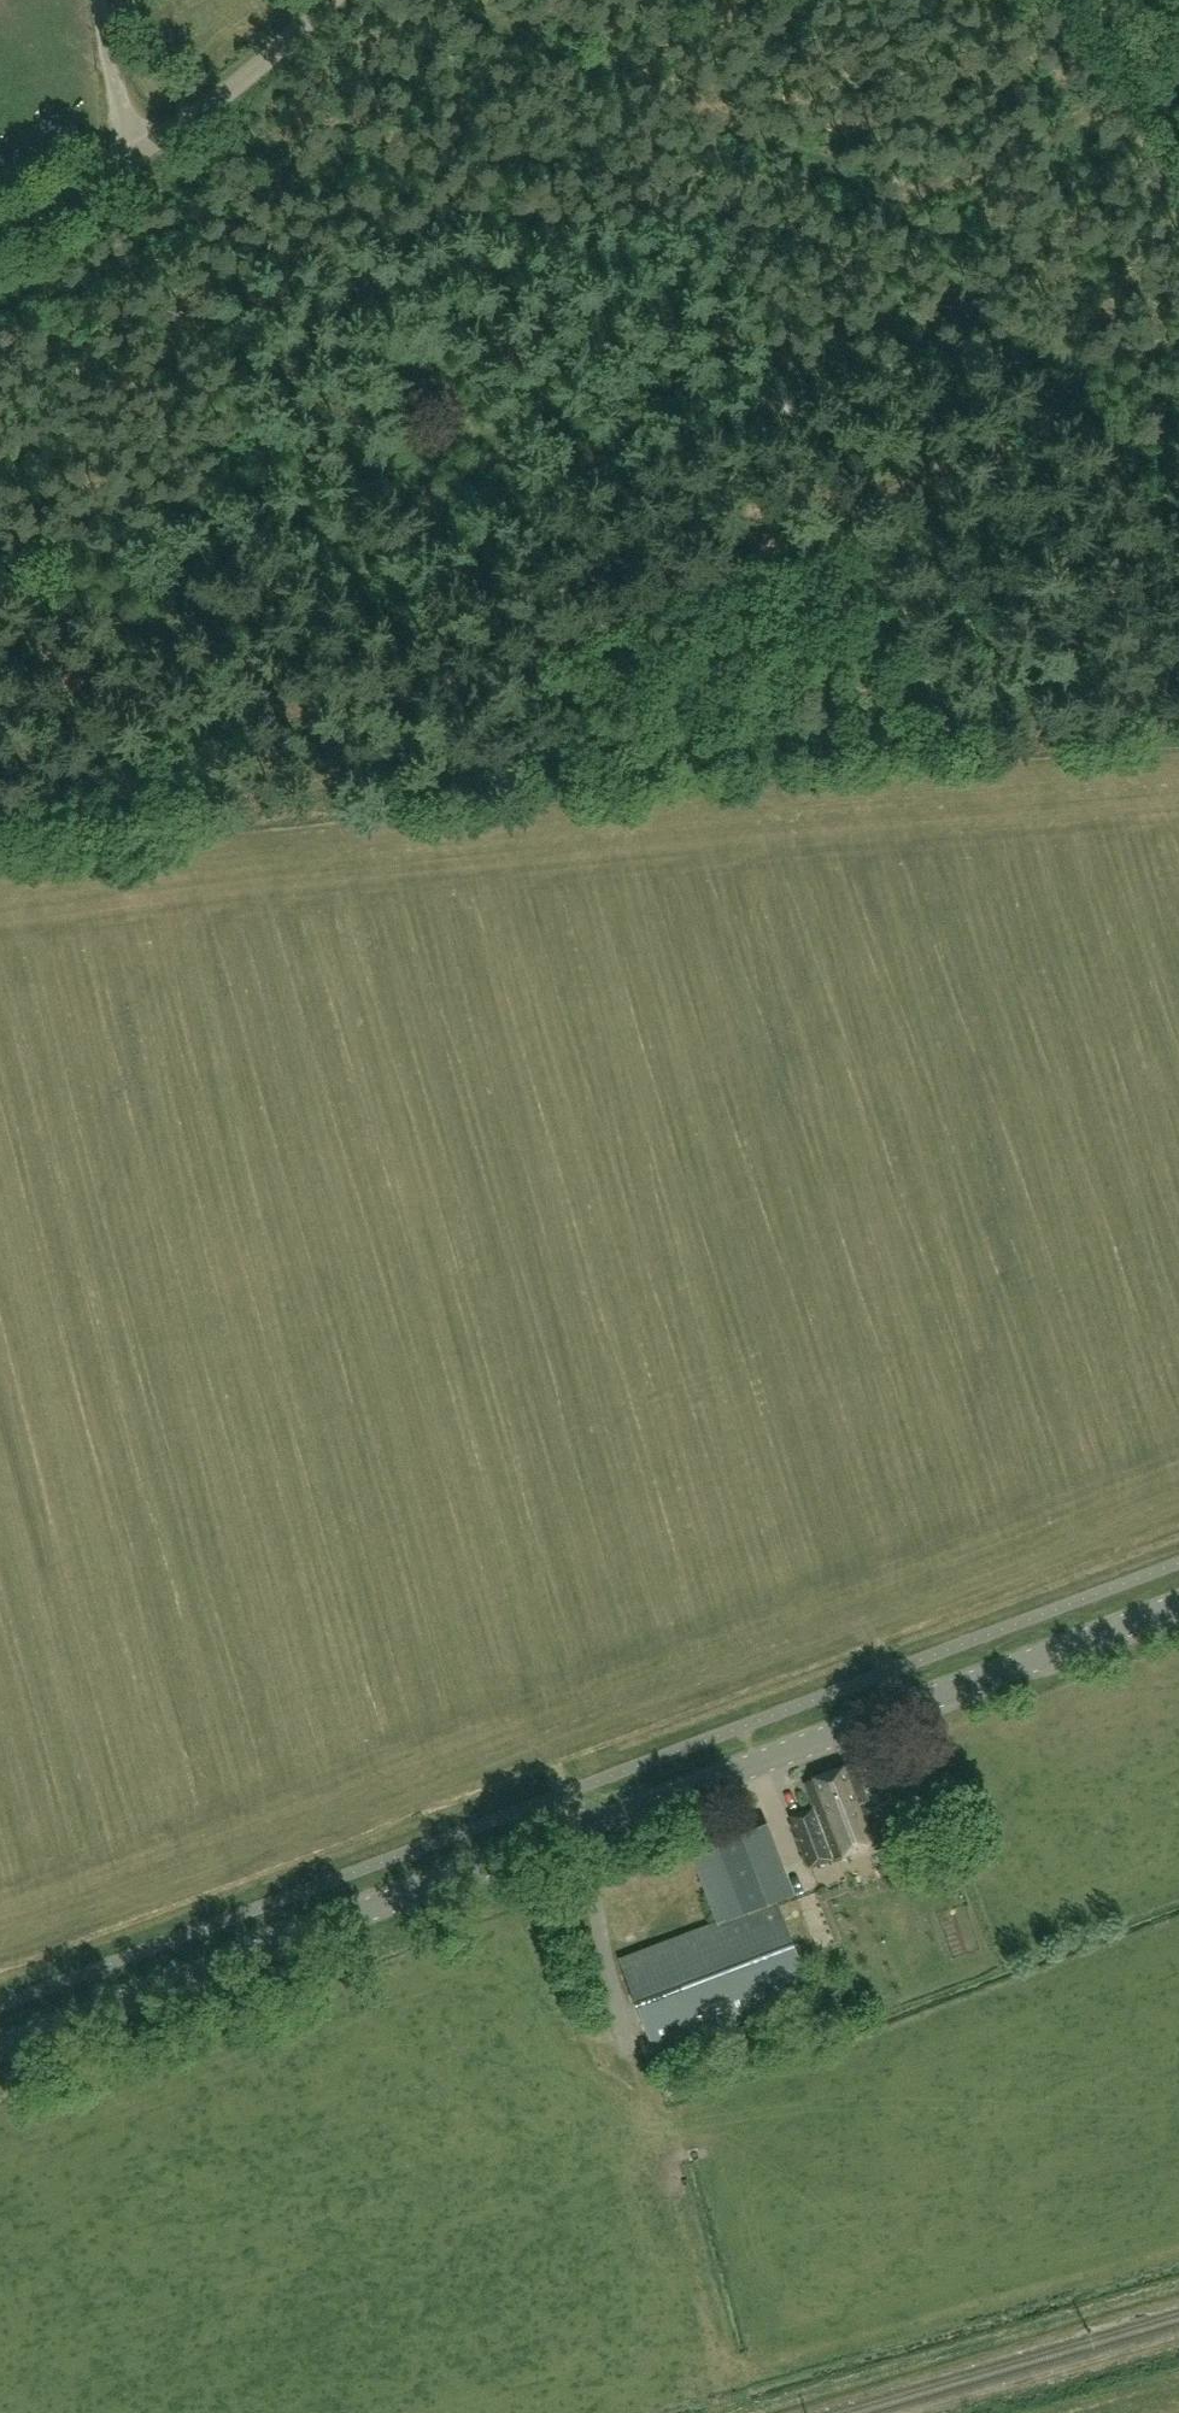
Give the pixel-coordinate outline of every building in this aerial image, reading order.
[(802,1785),(811,1807),(790,1815),(810,1868),(885,1840),(856,1761),(816,1776),(816,1779),(802,1785)] [(769,1822),(753,1829),(692,1853),(718,1922),(621,1959),(655,2049),(810,1990),(777,1900),(780,1899),(795,1895),(769,1822)]
